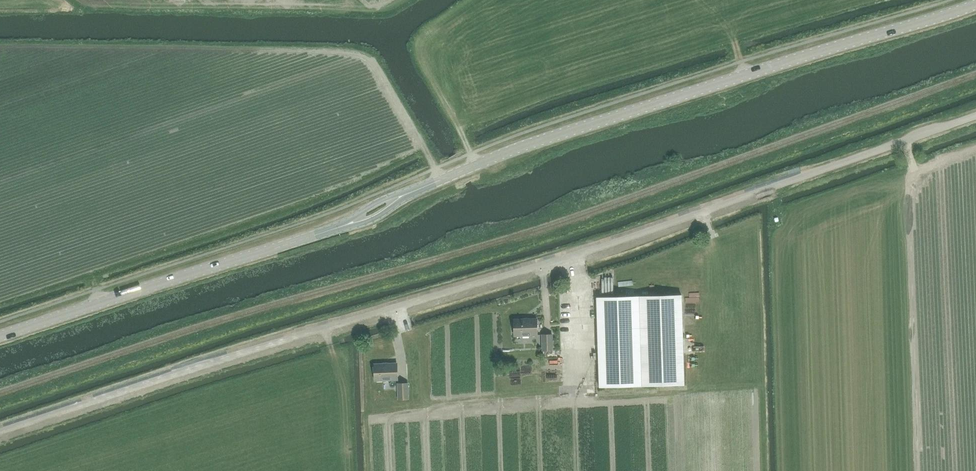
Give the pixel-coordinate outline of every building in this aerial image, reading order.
[(712,270),(706,271),(710,284),(726,280),(724,269),(712,272),(712,270)] [(681,294),(615,296),(597,297),(599,387),(684,385),(681,294)] [(719,324),(733,324),(732,313),(719,313),(719,324)] [(714,327),(712,317),(704,318),(705,321),(704,322),(705,329),(714,327)] [(524,336),(537,335),(537,318),(526,319),(514,319),(514,336),(524,336)] [(542,351),(553,350),(553,334),(548,334),(542,334),(542,351)] [(375,381),(398,380),(397,363),(385,363),(375,364),(375,381)] [(398,400),(408,399),(408,383),(403,383),(398,383),(398,400)]
